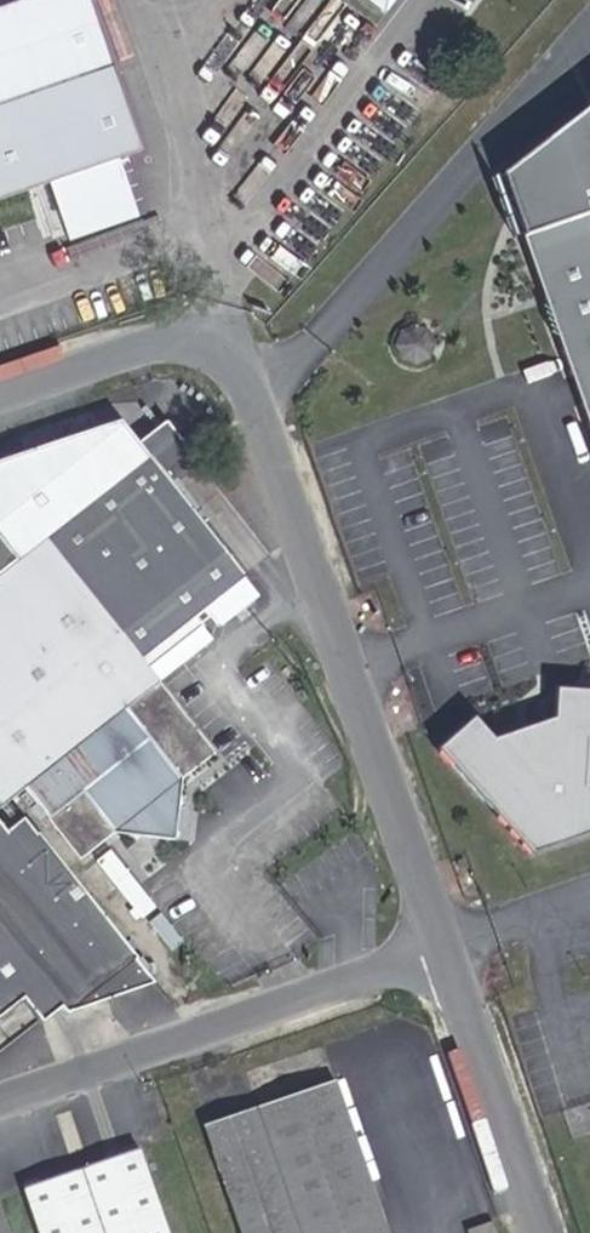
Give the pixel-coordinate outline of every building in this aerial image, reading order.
[(59,179),(65,199),(152,170),(95,0),(28,0),(0,9),(0,199),(59,179)] [(386,12),(395,0),(370,0),(386,12)] [(509,177),(589,415),(589,114),(509,177)] [(17,792),(74,864),(105,841),(165,845),(168,785),(205,755),(128,659),(232,575),(159,484),(186,462),(164,434),(63,517),(54,505),(26,528),(35,539),(6,563),(4,560),(0,555),(0,805),(17,792)] [(444,757),(535,854),(589,834),(589,698),(567,696),(562,726),(503,744),(482,727),(444,757)] [(20,1005),(38,1029),(58,1014),(63,1021),(151,990),(19,824),(1,837),(0,836),(0,1020),(20,1005)] [(377,1223),(326,1077),(197,1121),(237,1232),(351,1232),(377,1223)] [(18,1191),(33,1232),(174,1232),(144,1147),(18,1191)] [(459,1230),(460,1232),(486,1232),(482,1222),(459,1230)] [(377,1223),(351,1232),(381,1232),(377,1223)]
